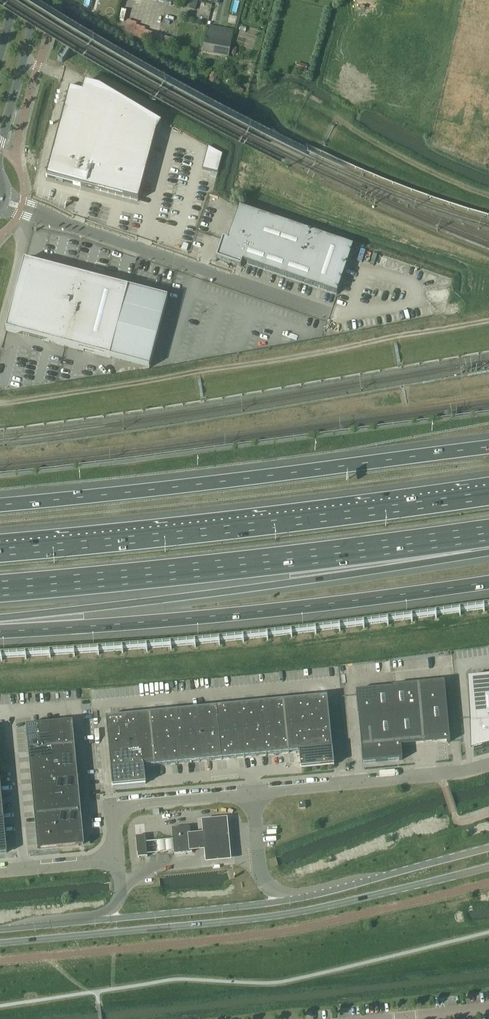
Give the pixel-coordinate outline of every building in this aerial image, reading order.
[(198,0),(186,0),(184,8),(196,11),(198,0)] [(229,55),(230,47),(233,31),(208,26),(205,39),(202,53),(228,58),(229,55)] [(69,90),(46,177),(138,201),(156,133),(161,124),(99,87),(84,83),(82,93),(69,90)] [(208,147),(202,170),(217,174),(223,151),(208,147)] [(337,295),(353,247),(239,208),(228,241),(222,239),(216,259),(240,268),(242,263),(337,295)] [(130,287),(33,261),(14,330),(157,370),(176,300),(130,287)] [(467,679),(474,751),(488,747),(488,677),(467,679)] [(392,689),(356,692),(356,695),(357,695),(358,710),(368,709),(371,746),(362,747),(363,763),(398,760),(399,761),(402,760),(400,744),(446,740),(446,743),(450,742),(444,682),(392,687),(392,689)] [(330,735),(328,712),(327,698),(305,700),(294,701),(283,702),(272,703),(261,704),(250,705),(239,706),(227,707),(216,708),(205,710),(194,711),(183,712),(172,713),(160,714),(149,715),(138,716),(127,717),(106,719),(107,734),(108,745),(109,756),(112,788),(145,784),(143,767),(154,766),(165,765),(177,764),(188,763),(199,762),(210,761),(221,760),(232,759),(243,758),(255,757),(266,756),(277,755),(288,754),(299,752),(301,769),(333,766),(330,735)] [(78,791),(77,780),(76,769),(75,758),(74,747),(72,724),(60,725),(49,726),(38,727),(26,728),(28,751),(29,762),(30,773),(31,784),(32,795),(33,806),(34,817),(35,828),(37,850),(58,848),(84,846),(81,823),(80,812),(79,801),(78,791)] [(192,852),(204,851),(205,861),(205,863),(230,861),(230,858),(227,819),(202,822),(203,834),(190,836),(192,852)] [(190,836),(189,827),(172,829),(173,841),(174,853),(174,855),(192,853),(192,852),(189,852),(188,836),(190,836)] [(146,843),(145,836),(136,837),(138,858),(147,857),(147,855),(146,843)] [(174,853),(173,841),(146,843),(147,855),(174,853)]
